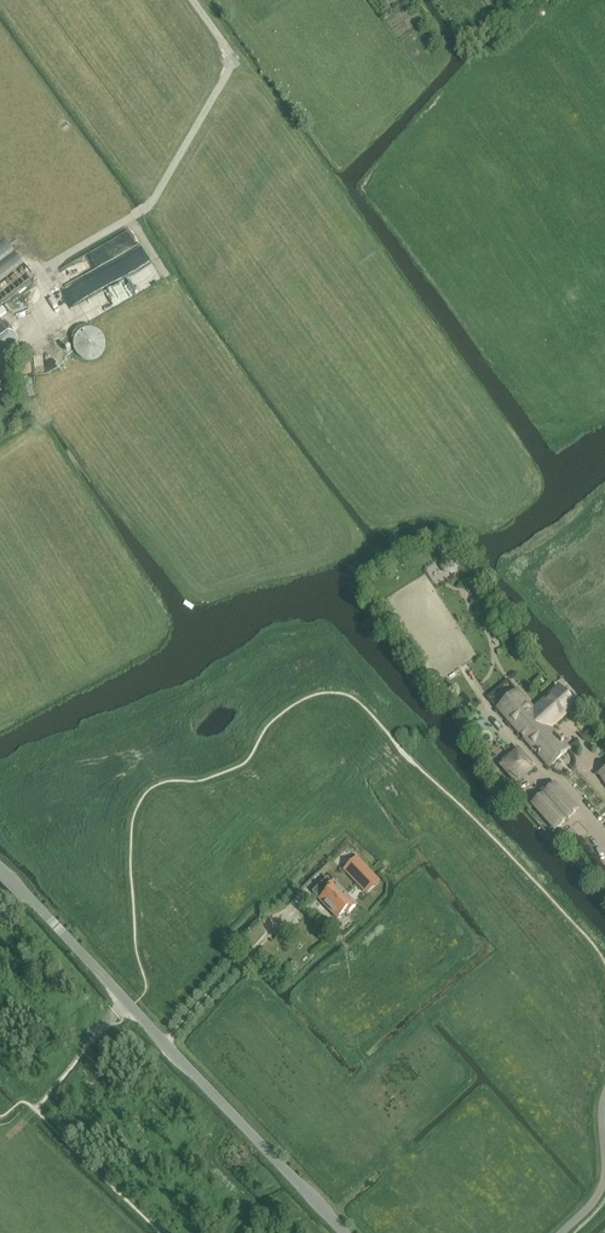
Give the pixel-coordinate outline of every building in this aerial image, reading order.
[(109,241),(119,261),(57,291),(56,307),(54,308),(56,314),(75,305),(75,303),(92,295),(92,285),(96,293),(107,287),(115,304),(157,284),(148,267),(140,267),(151,262),(135,228),(109,241)] [(34,280),(4,242),(0,245),(0,307),(34,280)] [(19,340),(5,323),(0,326),(0,355),(19,340)] [(103,335),(101,333),(99,332),(97,330),(94,329),(92,329),(89,329),(86,329),(84,330),(81,331),(79,333),(77,335),(76,337),(75,339),(74,342),(74,345),(74,348),(75,350),(76,353),(77,355),(79,357),(82,359),(84,360),(87,361),(89,361),(92,361),(95,360),(97,359),(100,358),(102,356),(103,354),(105,351),(106,349),(106,346),(106,343),(106,340),(105,338),(103,335)] [(517,692),(498,709),(550,767),(569,750),(563,744),(564,743),(562,741),(561,742),(552,732),(551,733),(548,729),(575,706),(559,688),(533,711),(517,692)] [(517,752),(502,765),(518,782),(533,769),(517,752)] [(578,811),(555,785),(532,805),(555,831),(578,811)] [(357,890),(363,885),(355,877),(350,883),(357,890)] [(356,906),(345,894),(333,883),(325,891),(327,893),(320,900),(338,919),(345,912),(347,914),(356,906)]
